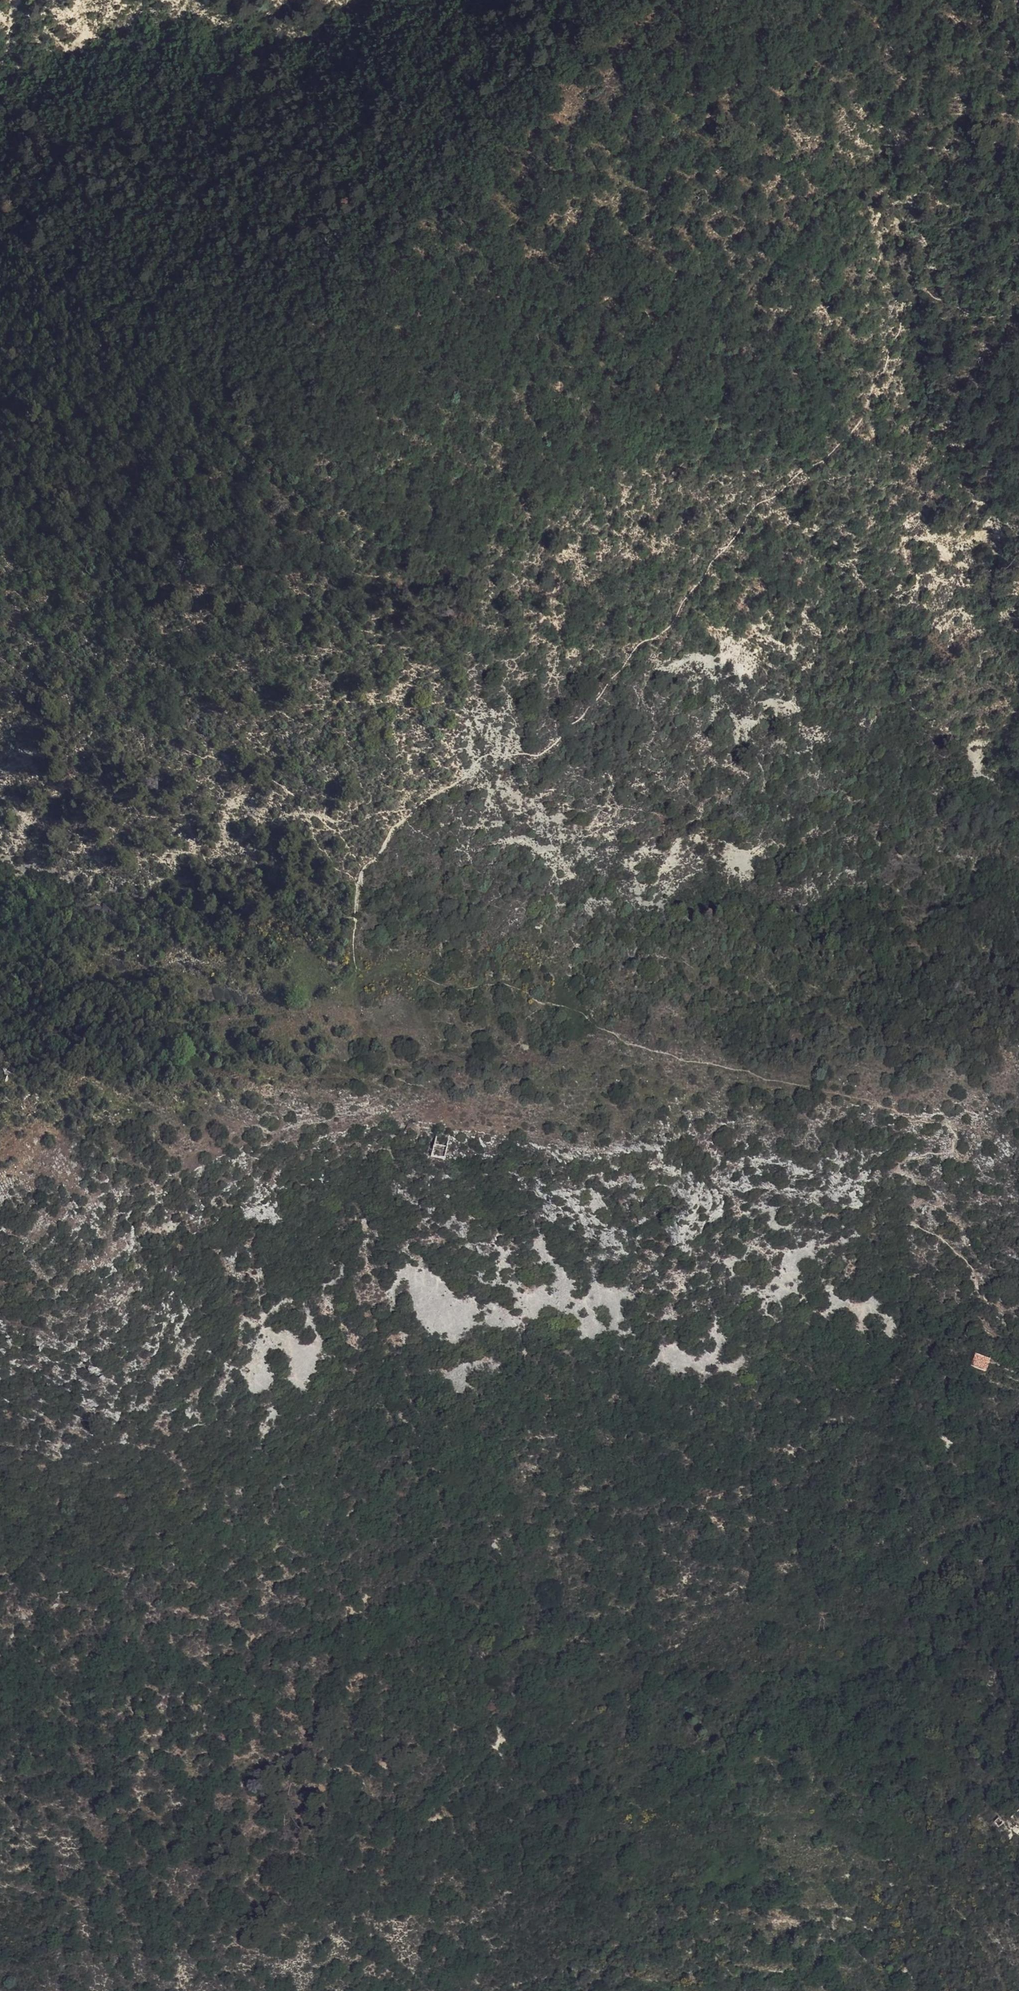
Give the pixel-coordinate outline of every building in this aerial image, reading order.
[(430,1152),(443,1154),(445,1140),(432,1138),(430,1152)] [(991,1360),(975,1354),(970,1369),(985,1375),(991,1360)] [(1010,1805),(1001,1813),(1008,1820),(1017,1812),(1010,1805)] [(1008,1820),(1018,1831),(1018,1830),(1018,1814),(1017,1812),(1008,1820)] [(998,1828),(1004,1823),(999,1819),(994,1823),(998,1828)]
